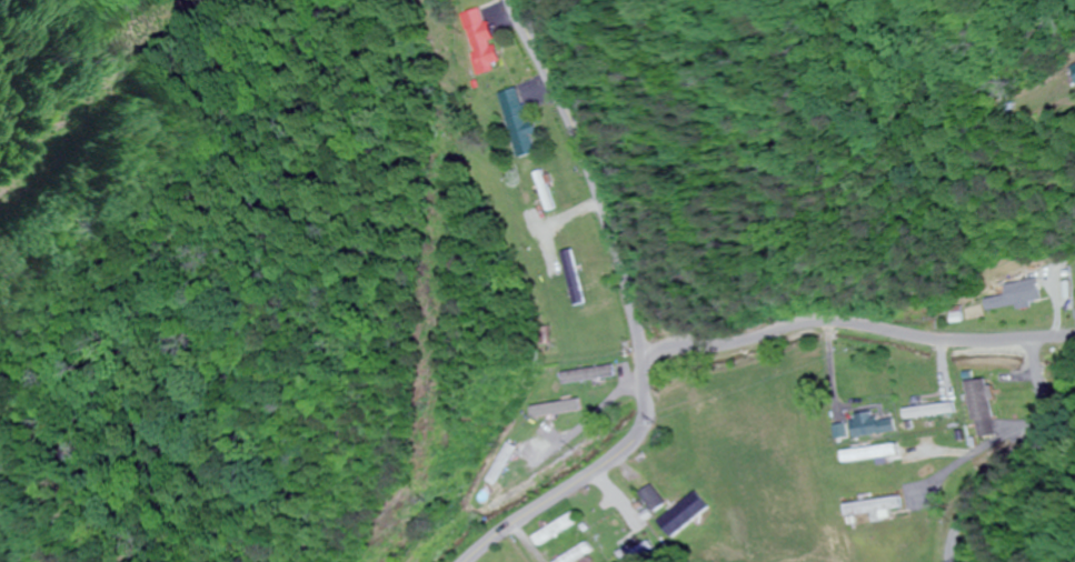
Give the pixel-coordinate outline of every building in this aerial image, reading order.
[(474,74),(497,69),(482,9),(459,14),(474,74)] [(497,95),(517,160),(537,154),(531,136),(535,135),(520,88),(497,95)] [(554,209),(540,173),(533,176),(546,212),(554,209)] [(984,301),(986,313),(1040,303),(1035,278),(1001,285),(1004,297),(984,301)] [(566,381),(614,381),(614,369),(566,369),(566,381)] [(991,436),(986,381),(967,382),(972,438),(991,436)] [(546,399),(538,393),(514,426),(523,433),(546,399)] [(905,408),(905,418),(953,415),(953,406),(905,408)] [(882,423),(865,410),(848,430),(866,444),(878,430),(889,439),(899,426),(887,417),(882,423)] [(508,455),(498,450),(473,499),(482,504),(508,455)] [(662,514),(651,522),(665,539),(703,509),(689,491),(661,513),(662,514)] [(847,506),(848,518),(880,514),(881,521),(892,519),(891,512),(902,510),(900,498),(847,506)]
